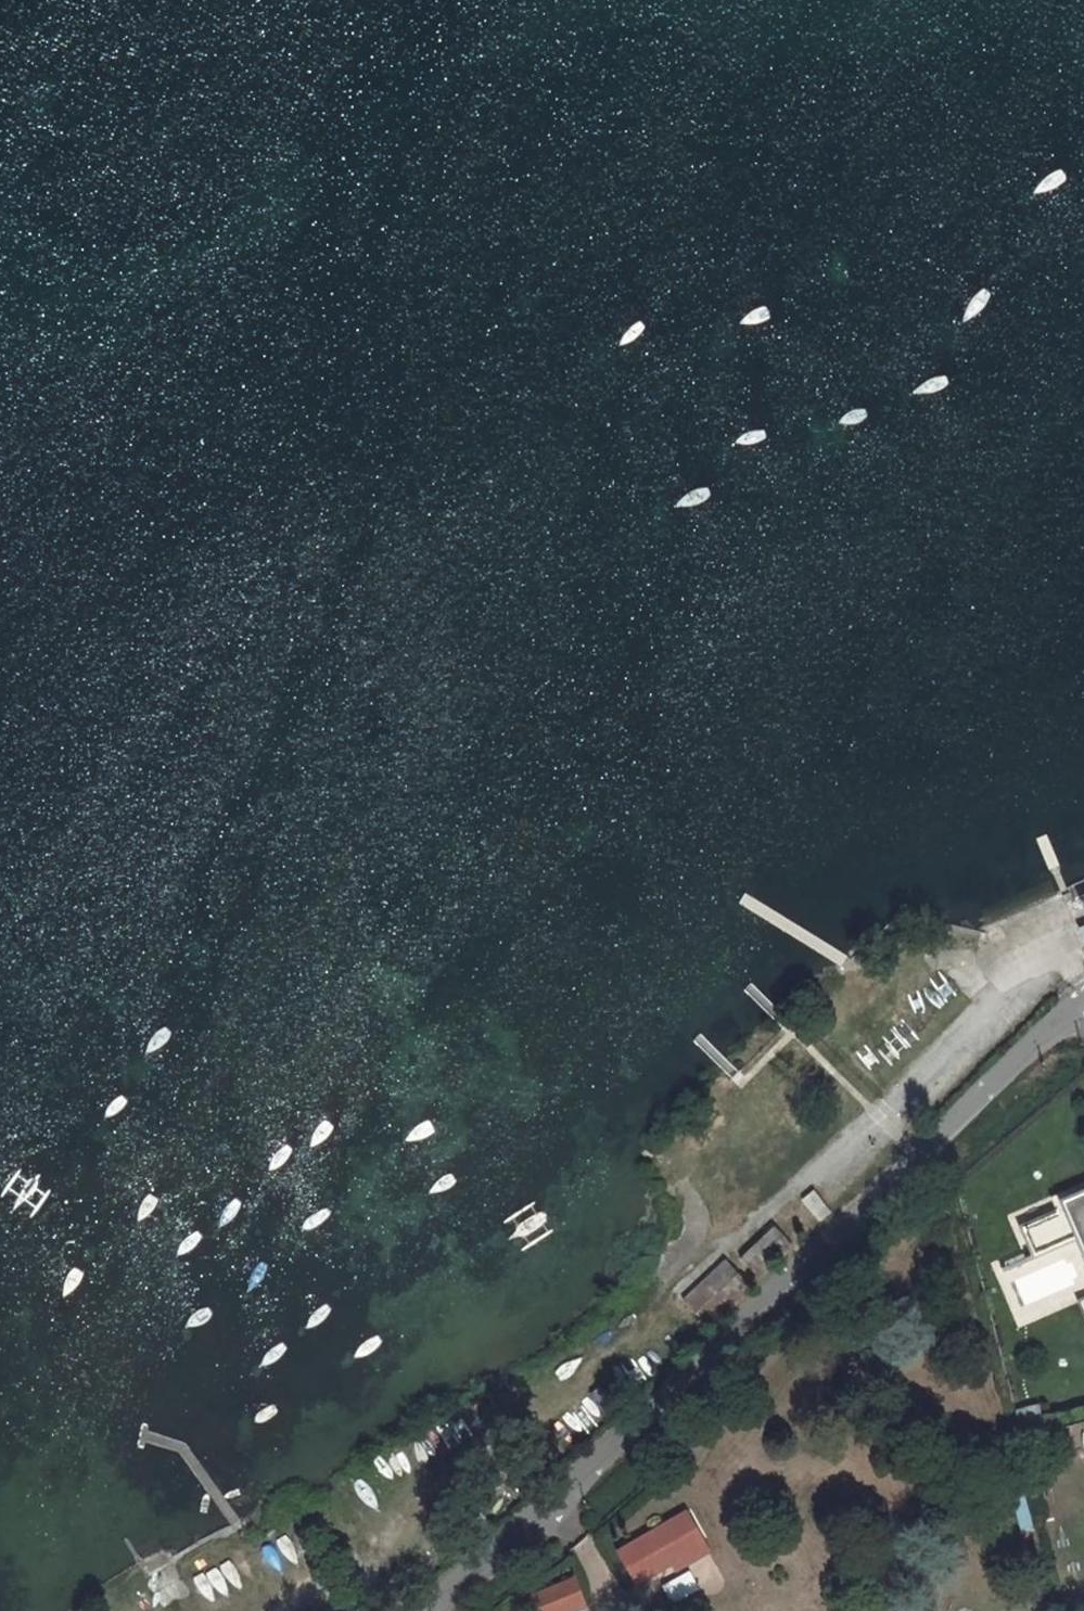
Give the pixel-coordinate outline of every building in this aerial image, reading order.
[(1061,1203),(1083,1255),(1083,1193),(1061,1203)] [(1025,1250),(1061,1238),(1051,1208),(1016,1220),(1025,1250)] [(704,1545),(687,1516),(619,1556),(637,1586),(704,1545)] [(688,1595),(717,1579),(705,1558),(676,1574),(688,1595)] [(581,1607),(567,1575),(520,1596),(526,1610),(572,1610),(581,1607)]
